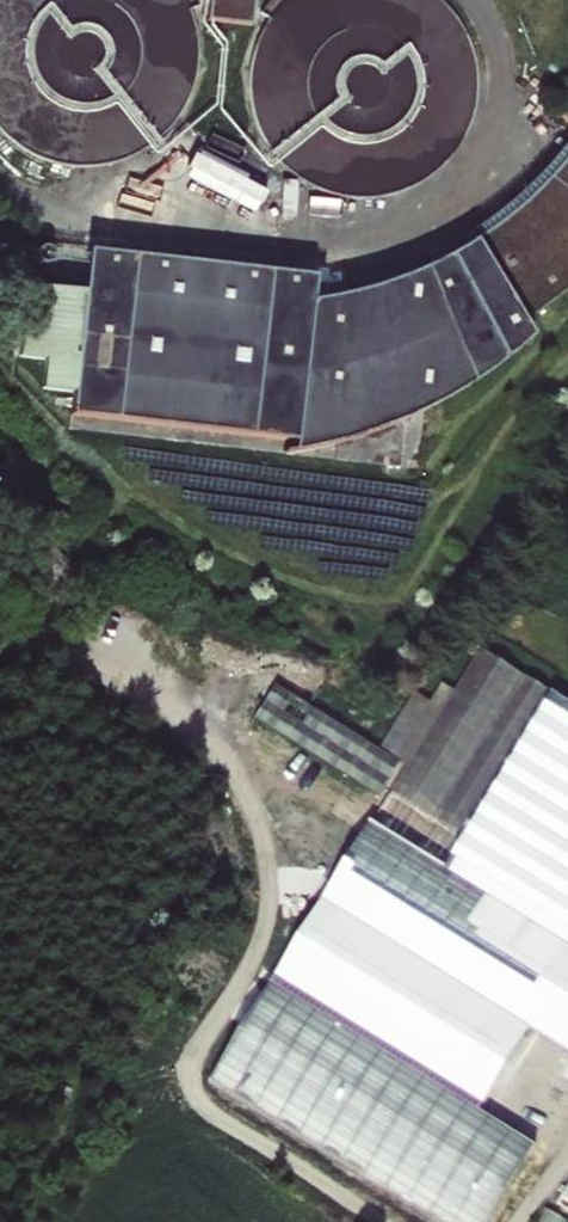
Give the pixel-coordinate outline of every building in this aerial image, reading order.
[(210,16),(252,21),(255,0),(212,0),(210,16)] [(79,246),(58,412),(267,439),(265,453),(321,442),(383,420),(455,381),(515,334),(505,319),(546,289),(567,267),(567,150),(518,200),(454,246),(382,280),(295,304),(299,274),(79,246)] [(567,978),(567,702),(474,643),(469,651),(477,657),(275,976),(482,1104),(515,1052),(563,975),(567,978)] [(399,762),(278,685),(256,719),(379,795),(399,762)] [(515,1052),(559,1079),(567,1065),(567,978),(563,975),(515,1052)] [(482,1104),(275,976),(207,1087),(427,1221),(484,1221),(536,1137),(482,1104)]
